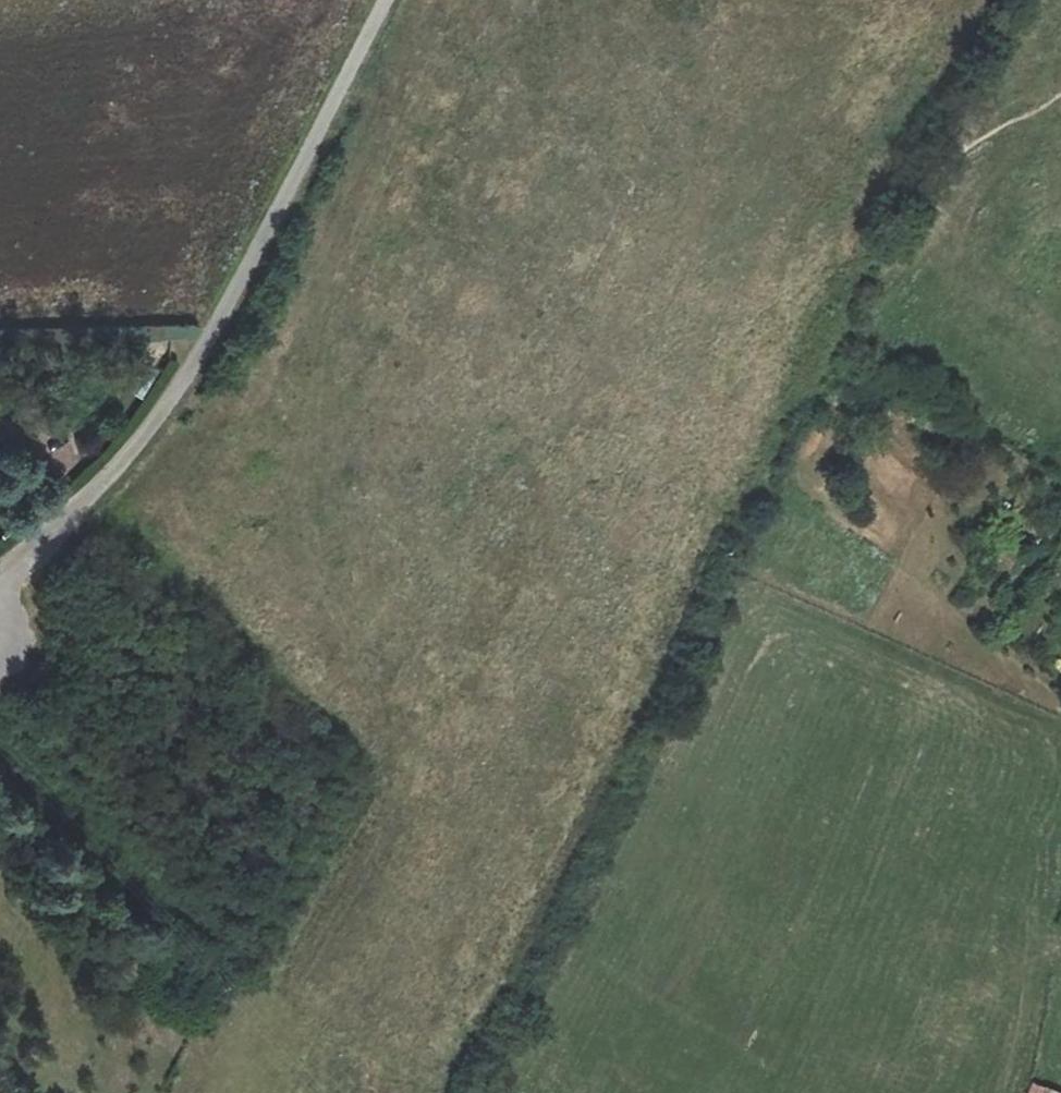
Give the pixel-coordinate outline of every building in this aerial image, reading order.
[(1029,1092),(1056,1092),(1032,1085),(1029,1092)]
